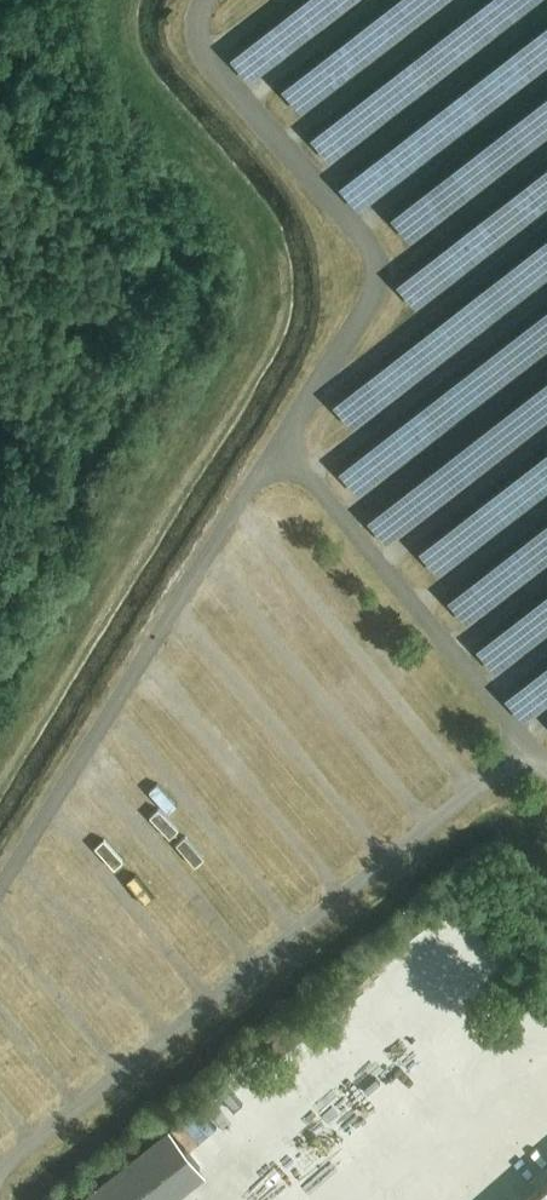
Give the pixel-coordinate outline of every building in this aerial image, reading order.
[(228,61),(249,88),(362,0),(307,0),(228,61)] [(281,93),(302,120),(456,0),(401,0),(281,93)] [(310,142),(330,169),(546,0),(493,0),(310,142)] [(337,191),(358,218),(546,71),(546,28),(337,191)] [(391,221),(411,247),(546,142),(546,99),(391,221)] [(394,289),(415,316),(546,213),(546,171),(394,289)] [(333,408),(354,434),(546,285),(546,242),(333,408)] [(339,475),(360,501),(546,356),(546,313),(339,475)] [(367,524),(387,551),(546,427),(546,384),(367,524)] [(419,556),(440,582),(546,499),(546,456),(419,556)] [(448,604),(468,631),(546,570),(546,527),(448,604)] [(478,652),(498,678),(546,641),(546,598),(478,652)] [(505,702),(526,729),(546,713),(546,670),(505,702)] [(546,1095),(546,1037),(537,1022),(522,1033),(512,1018),(356,1127),(404,1195),(546,1095)] [(250,1117),(243,1130),(258,1138),(265,1126),(250,1117)] [(181,1137),(196,1152),(210,1138),(196,1123),(181,1137)] [(528,1199),(546,1199),(546,1183),(528,1199)]
